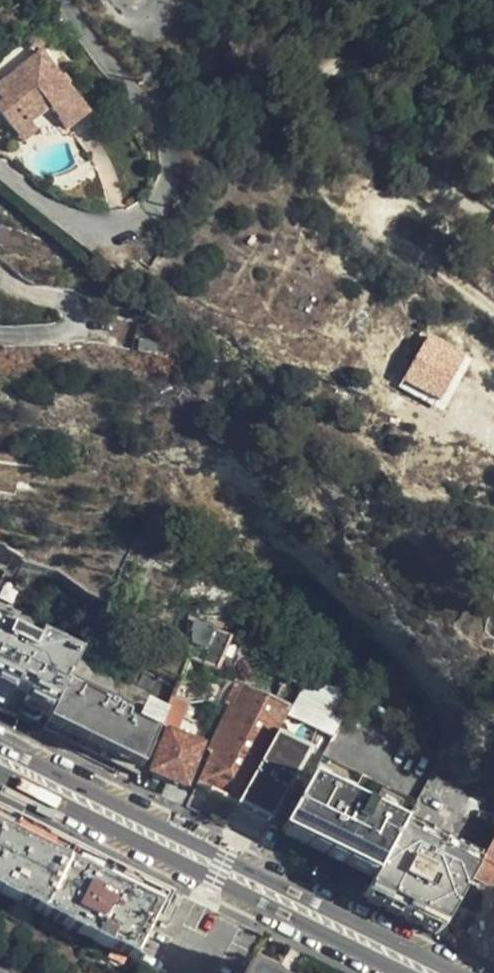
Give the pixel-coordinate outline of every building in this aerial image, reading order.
[(35,53),(40,49),(45,45),(32,36),(26,41),(35,53)] [(84,108),(40,49),(0,80),(0,97),(2,99),(0,101),(0,119),(8,128),(23,116),(43,100),(62,125),(84,108)] [(23,116),(8,128),(20,145),(36,132),(23,116)] [(439,400),(457,361),(419,345),(401,383),(439,400)] [(100,610),(0,565),(0,699),(19,708),(45,721),(74,664),(100,610)] [(385,642),(341,618),(324,649),(336,655),(301,722),(316,731),(331,739),(385,642)] [(194,622),(187,642),(187,661),(214,673),(230,639),(194,622)] [(290,681),(302,688),(320,657),(306,649),(290,681)] [(45,721),(41,728),(137,778),(166,711),(74,664),(45,721)] [(280,685),(258,674),(257,673),(251,688),(272,699),(280,685)] [(272,699),(251,688),(237,681),(229,706),(233,709),(210,753),(213,755),(197,783),(223,797),(237,805),(276,735),(287,714),(291,708),(272,699)] [(19,708),(0,699),(0,707),(16,715),(19,708)] [(301,722),(287,714),(276,735),(308,752),(316,731),(301,722)] [(185,787),(203,745),(167,731),(150,772),(185,787)] [(308,752),(276,735),(237,805),(269,821),(308,752)] [(402,827),(413,807),(320,758),(308,780),(401,829),(402,827)] [(286,820),(379,869),(401,829),(308,780),(286,820)] [(197,783),(185,807),(211,820),(223,797),(197,783)] [(282,828),(374,877),(379,869),(286,820),(282,828)] [(136,962),(164,903),(0,822),(0,895),(136,962)] [(374,877),(363,896),(412,922),(438,935),(470,881),(479,866),(402,827),(401,829),(379,869),(374,877)] [(470,881),(488,891),(493,880),(493,840),(479,866),(470,881)]
